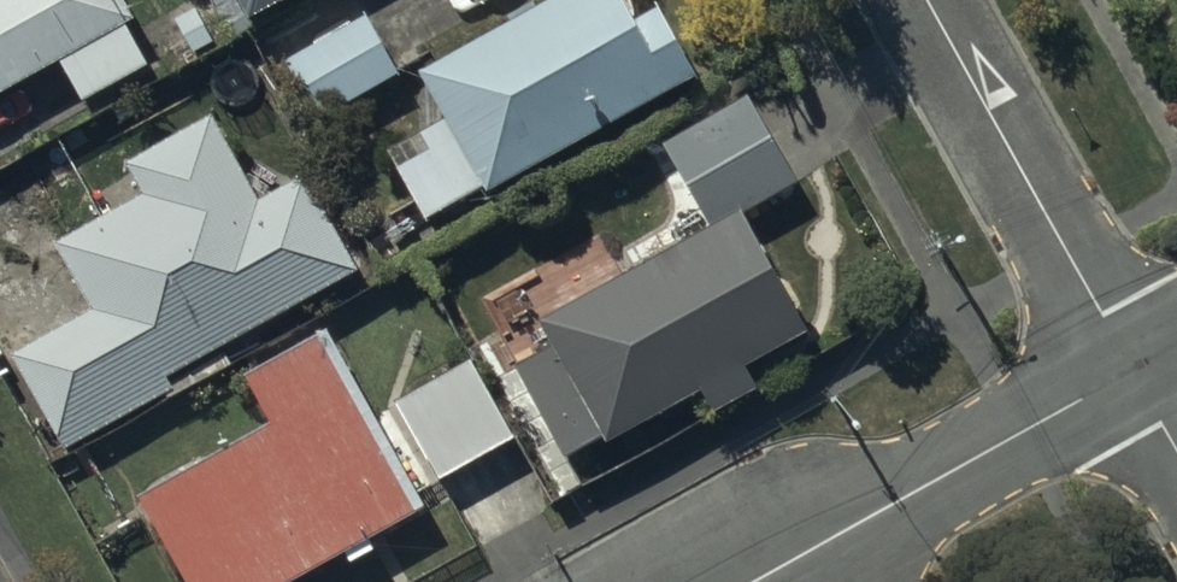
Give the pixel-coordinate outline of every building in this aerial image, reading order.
[(114,0),(0,0),(0,88),(123,14),(114,0)] [(252,8),(267,0),(248,0),(252,8)] [(617,0),(568,0),(428,76),(453,120),(426,135),(436,154),(406,170),(432,218),(694,75),(660,14),(633,29),(617,0)] [(400,74),(369,20),(288,67),(318,120),(400,74)] [(794,185),(748,104),(669,149),(714,229),(794,185)] [(253,220),(207,137),(147,169),(164,200),(76,248),(110,311),(17,363),(66,452),(173,393),(164,376),(359,270),(313,187),(253,220)] [(804,328),(744,224),(554,331),(561,343),(518,368),(570,460),(804,328)] [(420,510),(328,341),(253,382),(278,428),(249,445),(316,567),(420,510)] [(517,436),(477,363),(400,407),(441,479),(517,436)] [(249,445),(145,502),(189,581),(289,581),(316,567),(249,445)]
